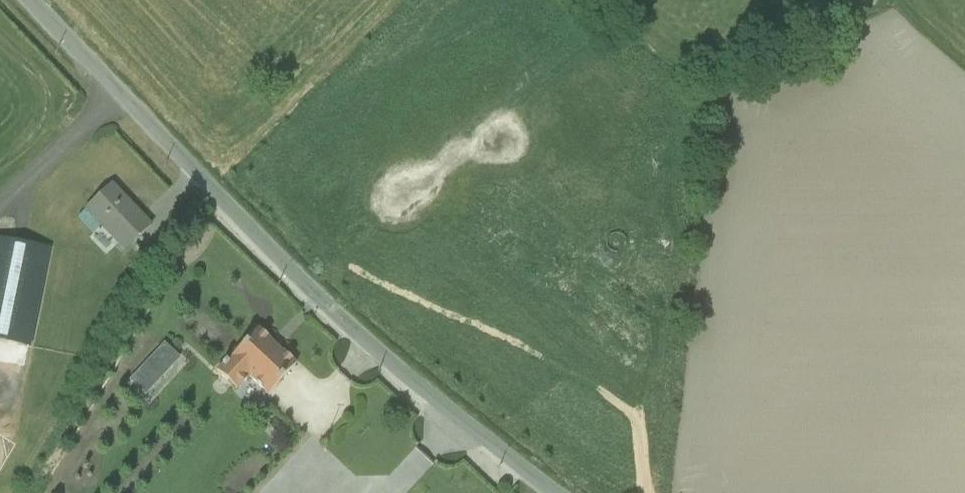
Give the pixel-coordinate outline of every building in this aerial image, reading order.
[(126,248),(152,220),(113,183),(87,210),(126,248)] [(34,346),(52,246),(0,237),(0,340),(34,346)] [(270,398),(301,367),(258,324),(215,368),(239,392),(252,379),(270,398)]
